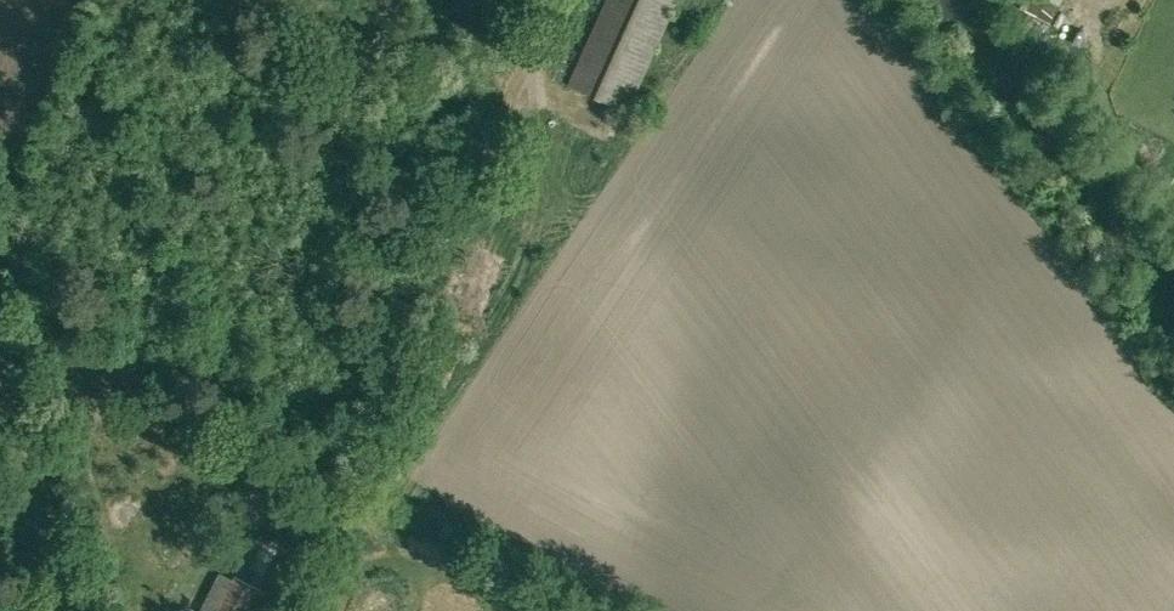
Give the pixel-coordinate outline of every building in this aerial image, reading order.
[(570,85),(628,111),(678,0),(609,0),(570,85)] [(235,578),(218,610),(249,610),(261,588),(236,575),(235,577),(235,578)]
